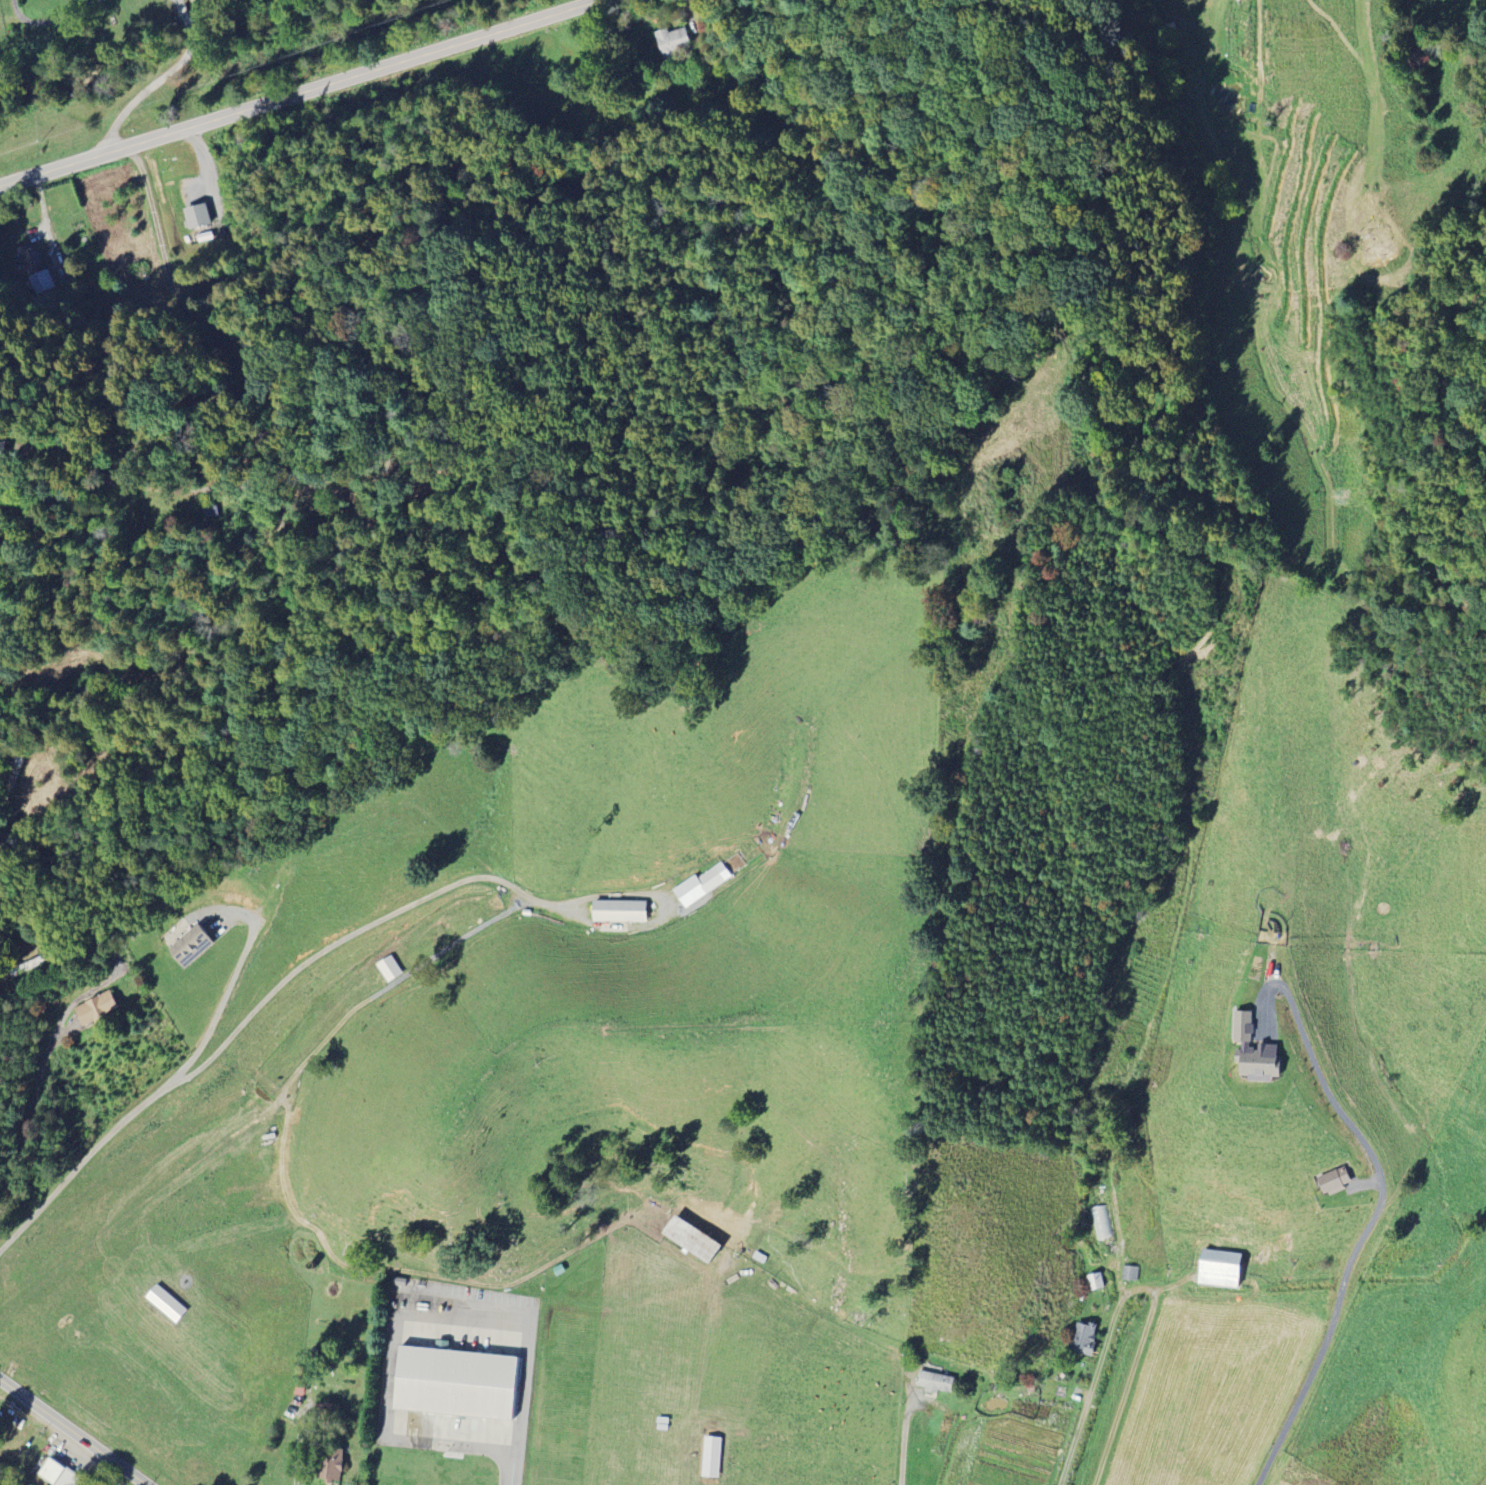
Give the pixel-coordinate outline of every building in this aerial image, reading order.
[(664,58),(693,47),(686,28),(671,33),(669,28),(655,33),(664,58)] [(183,209),(188,230),(211,224),(205,203),(183,209)] [(38,248),(30,252),(27,245),(17,249),(34,295),(53,288),(38,248)] [(672,891),(684,909),(725,882),(714,867),(696,879),(694,876),(672,891)] [(591,922),(645,923),(645,902),(592,901),(591,922)] [(167,952),(185,971),(213,944),(196,925),(167,952)] [(386,983),(401,974),(391,956),(376,964),(386,983)] [(119,1011),(111,992),(74,1007),(81,1026),(119,1011)] [(1278,1045),(1256,1044),(1256,1048),(1250,1048),(1252,1012),(1233,1011),(1231,1042),(1236,1042),(1235,1061),(1238,1061),(1238,1076),(1246,1076),(1246,1079),(1277,1081),(1278,1045)] [(1317,1177),(1323,1197),(1345,1190),(1343,1185),(1350,1183),(1345,1168),(1317,1177)] [(1112,1239),(1109,1206),(1092,1208),(1096,1241),(1112,1239)] [(662,1235),(709,1264),(721,1245),(673,1215),(662,1235)] [(1238,1289),(1242,1254),(1202,1249),(1198,1284),(1238,1289)] [(1138,1268),(1123,1267),(1122,1281),(1138,1281),(1138,1268)] [(1091,1292),(1105,1289),(1101,1273),(1087,1276),(1091,1292)] [(145,1296),(175,1323),(186,1310),(157,1283),(145,1296)] [(1070,1350),(1091,1355),(1097,1329),(1076,1324),(1070,1350)] [(393,1411),(517,1419),(522,1355),(398,1347),(393,1411)] [(950,1393),(954,1378),(919,1370),(916,1385),(925,1387),(924,1391),(938,1394),(939,1390),(950,1393)] [(308,1375),(299,1373),(294,1394),(303,1396),(308,1375)] [(721,1437),(703,1437),(702,1477),(720,1478),(721,1437)] [(340,1482),(343,1450),(322,1447),(318,1480),(340,1482)] [(81,1477),(50,1456),(37,1475),(52,1484),(75,1484),(81,1477)]
